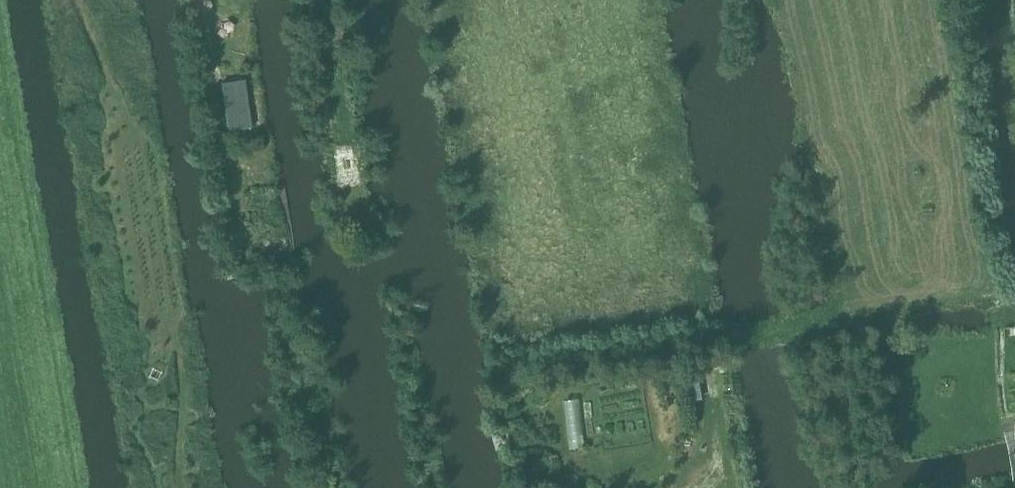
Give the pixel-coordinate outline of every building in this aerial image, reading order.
[(252,127),(245,79),(222,83),(229,131),(252,127)]
